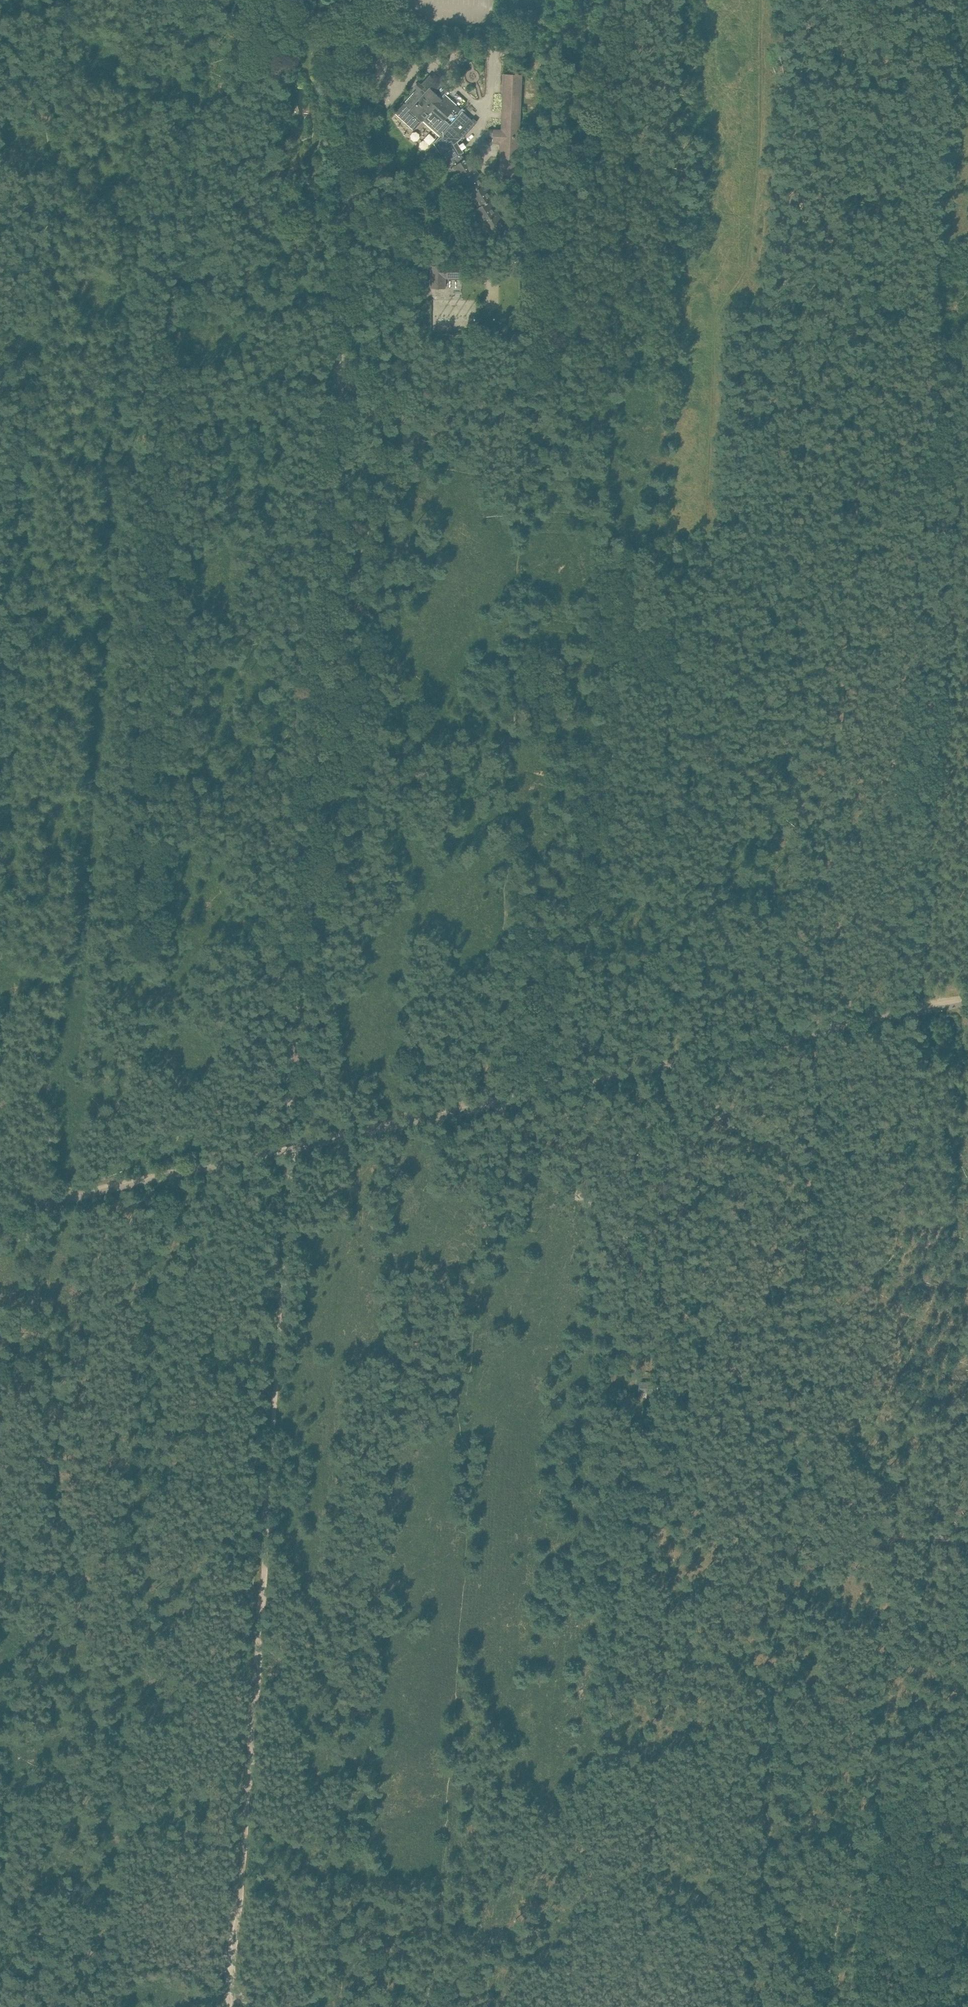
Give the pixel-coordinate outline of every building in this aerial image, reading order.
[(417,39),(416,49),(429,50),(429,40),(417,39)] [(459,52),(460,40),(448,40),(447,51),(459,52)] [(522,74),(514,73),(504,73),(501,129),(495,129),(495,142),(501,142),(500,158),(499,179),(517,180),(522,74)] [(454,166),(480,206),(475,209),(493,236),(507,228),(489,201),(493,198),(467,157),(467,158),(466,157),(464,158),(461,153),(464,152),(462,149),(465,147),(462,143),(459,145),(457,142),(462,137),(463,137),(477,121),(473,118),(472,119),(445,95),(448,91),(429,74),(423,80),(414,90),(395,112),(414,130),(423,120),(440,135),(433,142),(449,167),(449,166),(448,165),(453,162),(455,165),(454,166)] [(462,265),(441,265),(431,265),(431,288),(444,288),(445,277),(462,277),(462,265)] [(439,321),(436,321),(436,325),(445,324),(445,312),(439,312),(439,321)] [(639,1392),(639,1396),(646,1396),(647,1392),(652,1392),(653,1382),(639,1381),(638,1392),(639,1392)]
